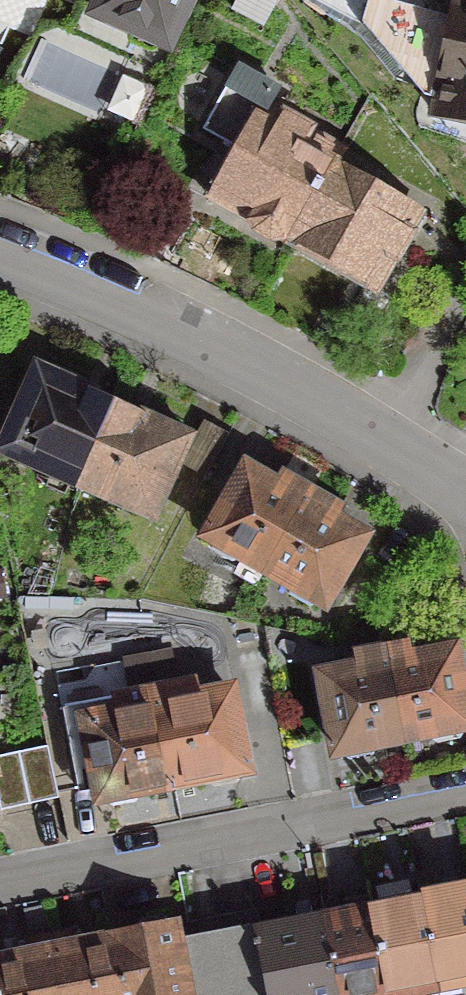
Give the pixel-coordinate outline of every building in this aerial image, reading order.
[(88,11),(170,48),(190,0),(93,0),(88,11)] [(232,8),(263,25),(277,0),(237,0),(232,8)] [(364,1),(358,24),(418,97),(431,102),(428,114),(465,122),(465,0),(451,0),(446,24),(364,1)] [(235,144),(207,194),(248,216),(253,228),(267,236),(279,236),(284,237),(342,143),(274,101),(282,85),(239,61),(205,127),(235,144)] [(426,194),(342,143),(284,237),(373,285),(426,194)] [(33,374),(0,449),(0,453),(72,485),(107,407),(75,393),(78,386),(75,382),(45,368),(41,370),(38,376),(33,374)] [(109,408),(107,407),(72,485),(146,518),(180,439),(175,437),(178,429),(176,426),(146,413),(142,414),(139,421),(131,417),(125,411),(115,406),(111,406),(109,408)] [(270,486),(241,470),(202,537),(206,539),(205,541),(208,552),(226,563),(237,560),(238,558),(261,571),(306,491),(277,474),(270,486)] [(336,509),(306,491),(261,571),(283,584),(282,586),(285,597),(304,608),(314,604),(315,602),(319,604),(358,537),(329,521),(336,509)] [(409,643),(379,649),(397,740),(423,735),(423,737),(432,743),(453,739),(460,729),(459,727),(463,727),(449,650),(412,657),(409,643)] [(352,669),(317,676),(331,753),(335,752),(335,754),(345,760),(366,756),(372,747),(372,745),(397,740),(379,649),(349,655),(352,669)] [(197,674),(147,683),(169,791),(256,774),(239,680),(201,688),(197,674)] [(169,791),(147,683),(111,691),(114,702),(75,710),(94,806),(169,791)] [(53,799),(42,747),(0,756),(0,810),(53,799)] [(366,907),(383,990),(381,990),(382,994),(411,994),(413,994),(412,987),(431,983),(416,898),(394,902),(391,886),(373,890),(376,905),(366,907)] [(416,898),(431,983),(449,980),(450,987),(465,984),(465,896),(465,888),(416,898)] [(317,917),(332,994),(362,994),(381,990),(383,990),(366,907),(317,917)] [(187,943),(195,981),(181,984),(183,994),(266,994),(253,930),(257,929),(249,911),(180,925),(184,944),(187,943)] [(253,930),(266,994),(332,994),(317,917),(257,929),(253,930)] [(105,938),(117,994),(183,994),(181,984),(195,981),(187,943),(184,944),(173,946),(169,926),(165,927),(165,925),(156,918),(136,922),(131,931),(131,933),(105,938)] [(44,937),(55,994),(117,994),(105,938),(70,945),(67,932),(44,937)] [(0,959),(0,994),(55,994),(44,937),(20,942),(23,955),(0,959)]
